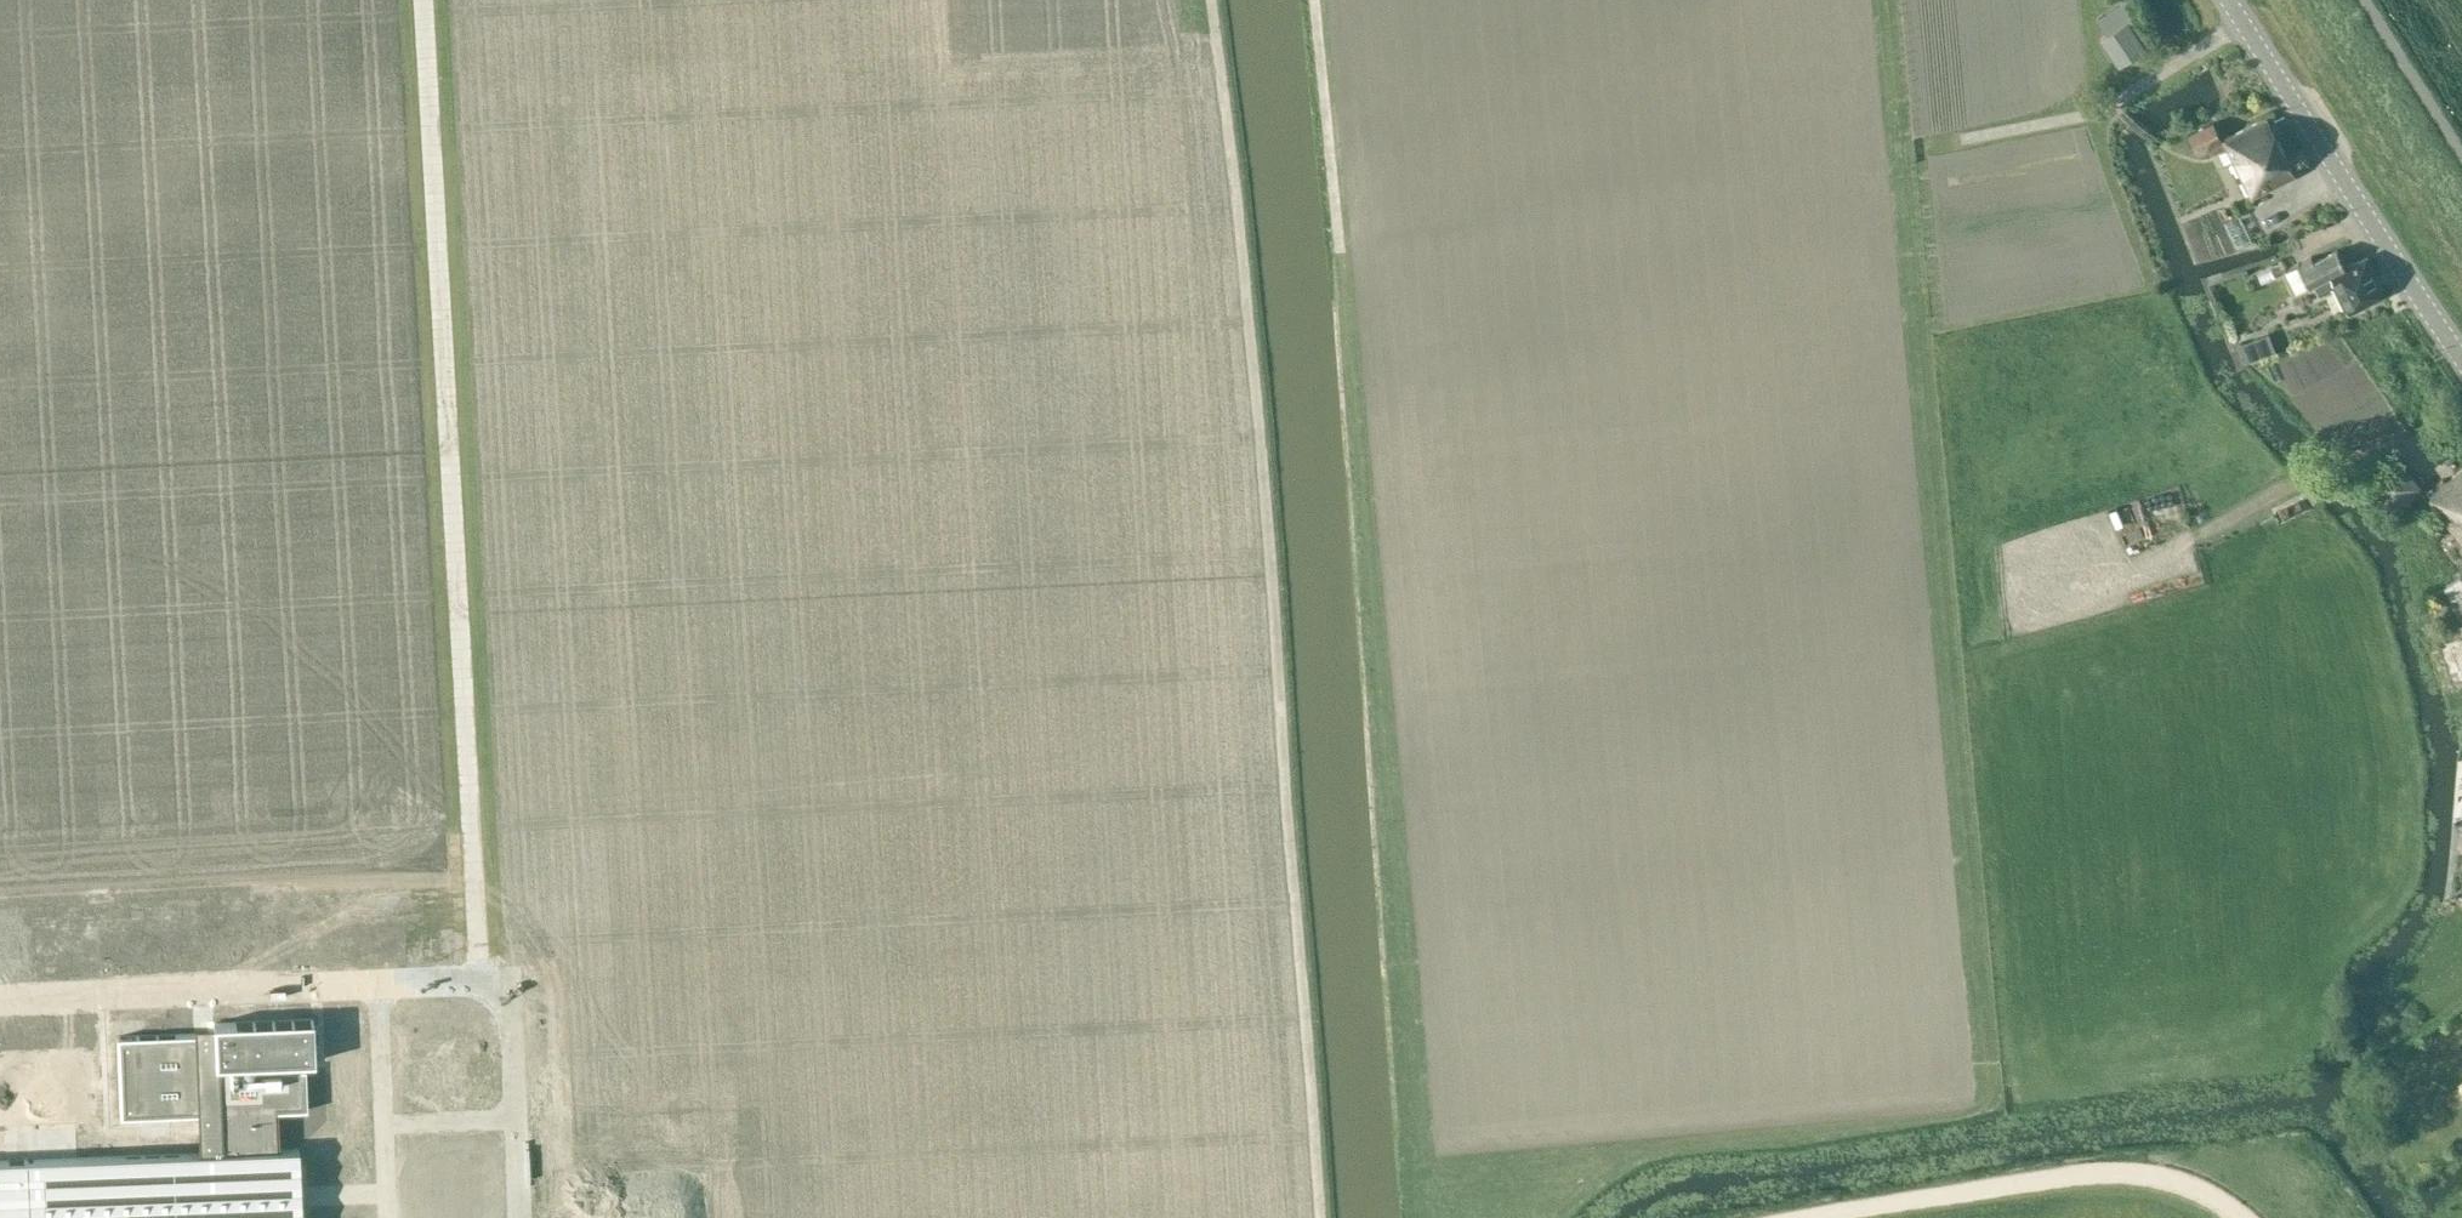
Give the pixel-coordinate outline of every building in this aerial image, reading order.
[(2120,64),(2145,48),(2128,22),(2103,39),(2120,64)] [(2252,196),(2296,174),(2268,117),(2224,138),(2252,196)] [(2188,134),(2197,152),(2223,139),(2214,121),(2188,134)] [(2297,291),(2314,282),(2320,296),(2337,287),(2350,312),(2386,294),(2368,256),(2346,266),(2338,249),(2314,260),(2312,256),(2286,269),(2297,291)] [(2393,509),(2421,487),(2398,459),(2371,481),(2393,509)] [(2461,540),(2461,469),(2427,497),(2461,540)] [(2449,585),(2444,586),(2445,589),(2452,601),(2461,595),(2461,577),(2449,585)] [(2457,640),(2453,630),(2434,637),(2438,647),(2427,650),(2443,698),(2454,693),(2461,690),(2461,641),(2461,638),(2457,640)] [(279,974),(65,985),(72,1090),(160,1085),(162,1121),(246,1118),(244,1080),(286,1077),(279,974)] [(0,1133),(0,1217),(473,1217),(467,1105),(0,1133)]
